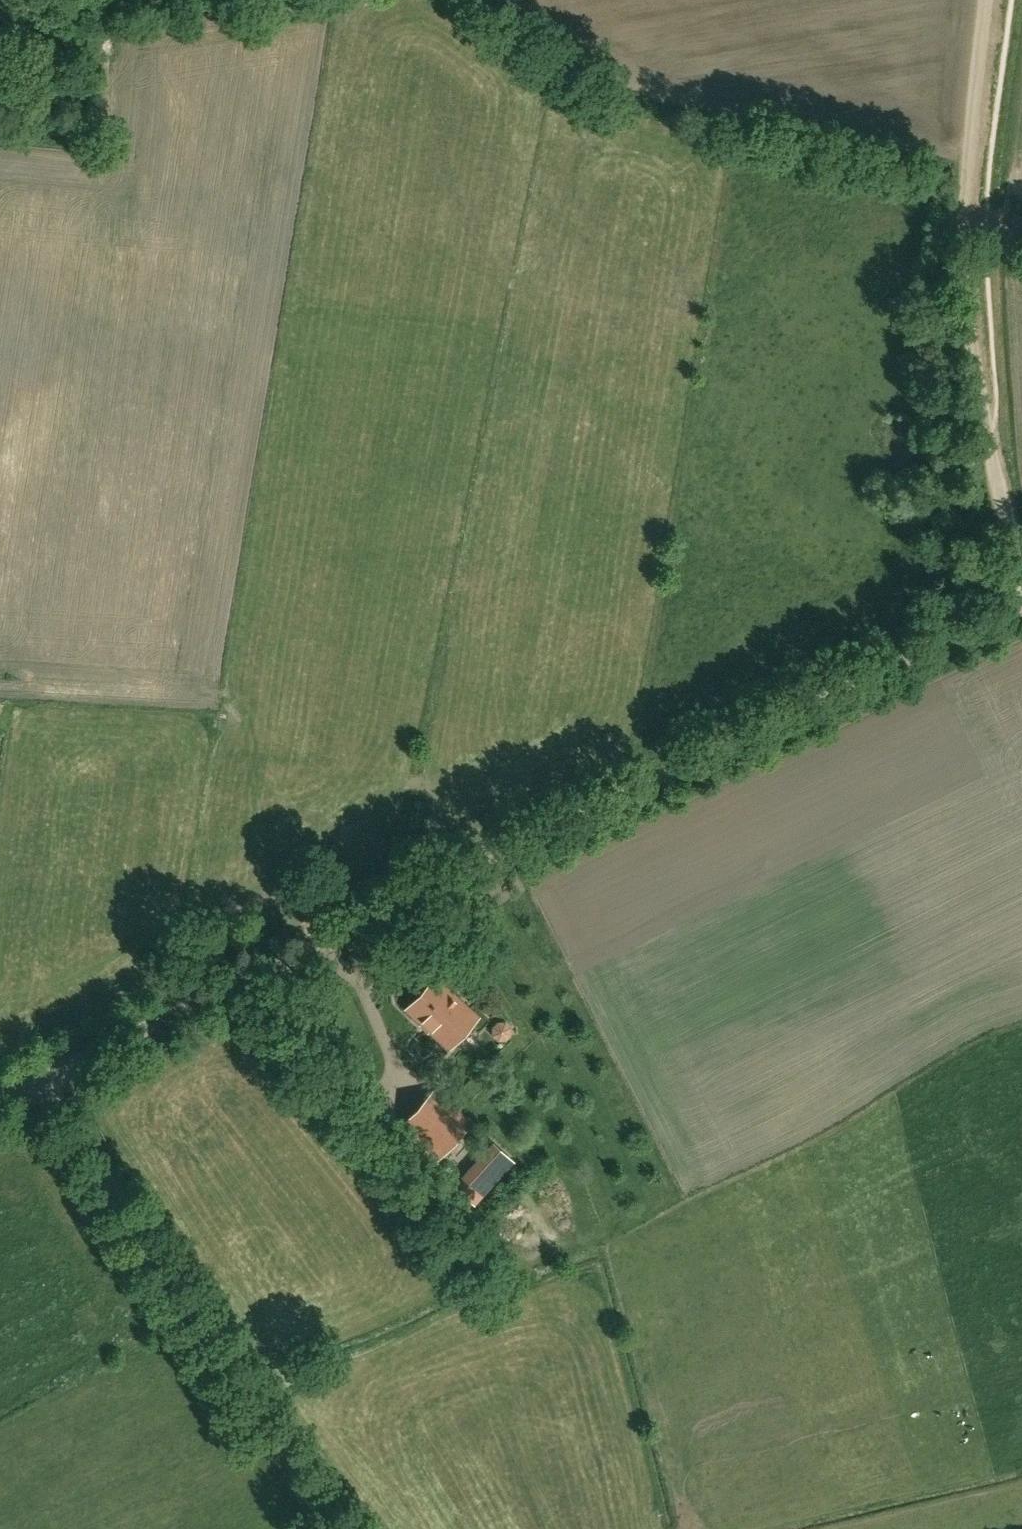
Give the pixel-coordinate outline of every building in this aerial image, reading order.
[(450,1046),(478,1015),(459,998),(455,1002),(431,981),(407,1008),(450,1046)] [(439,1157),(472,1121),(436,1089),(404,1125),(439,1157)] [(453,1184),(475,1204),(514,1163),(493,1143),(453,1184)]
